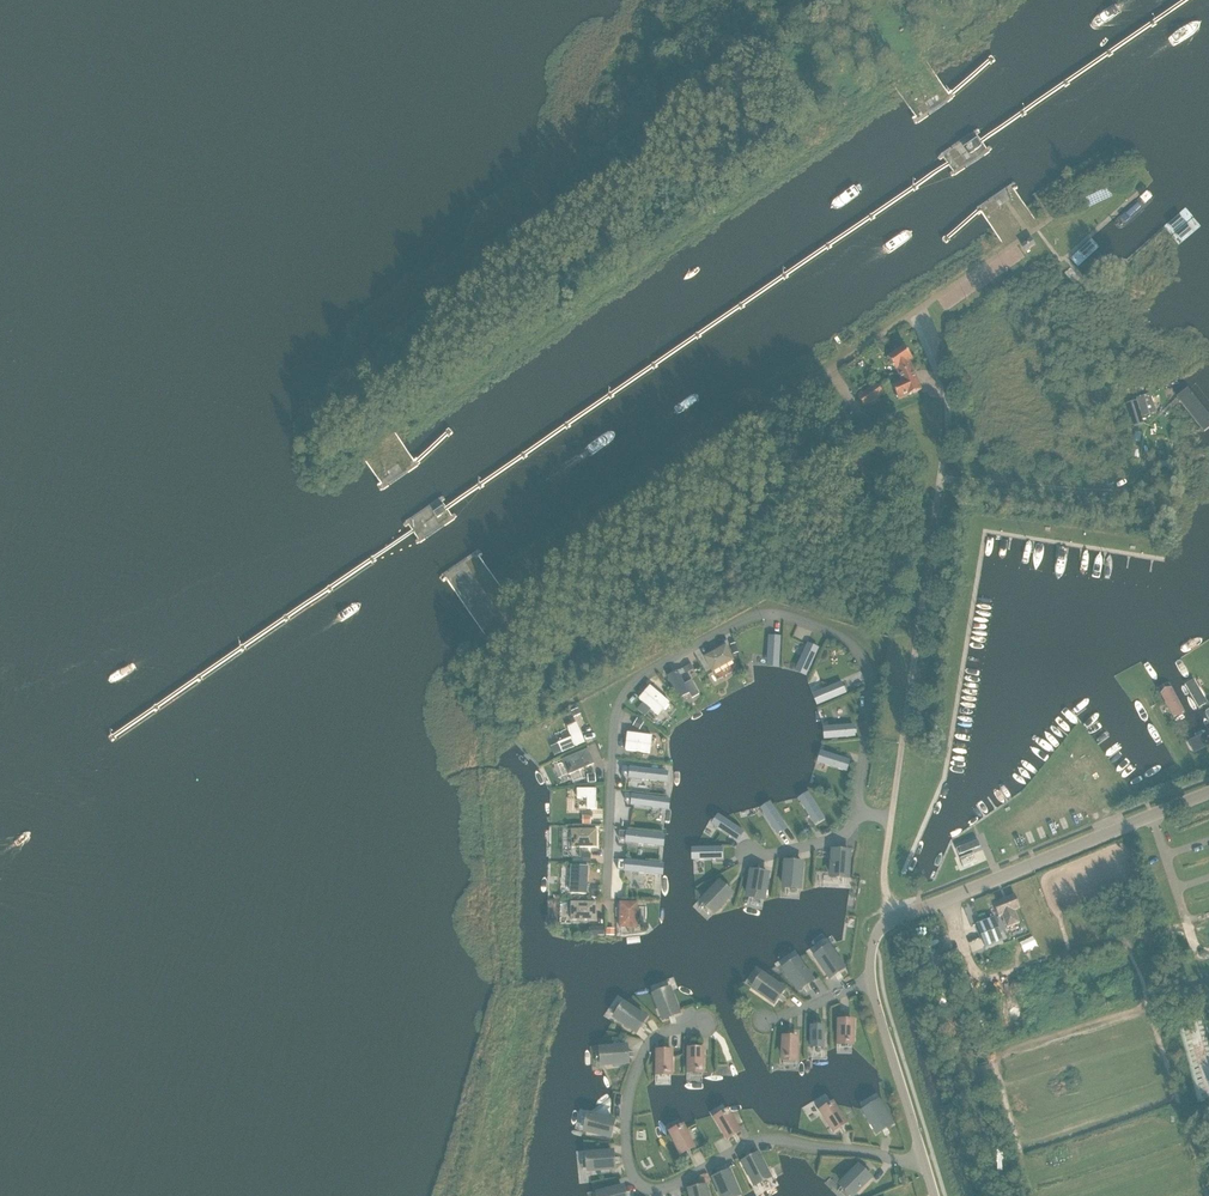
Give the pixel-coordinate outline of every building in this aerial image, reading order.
[(1156,24),(1153,19),(1148,23),(1151,27),(1156,24)] [(1113,53),(1110,49),(1105,52),(1108,57),(1113,53)] [(992,57),(991,56),(986,60),(991,64),(995,60),(994,59),(992,57)] [(1070,83),(1066,79),(1061,82),(1065,87),(1070,83)] [(1026,113),(1023,108),(1018,112),(1021,117),(1026,113)] [(982,146),(976,138),(963,148),(968,156),(982,146)] [(950,239),(946,235),(942,239),(943,240),(945,242),(946,243),(950,239)] [(1025,251),(1034,245),(1030,240),(1021,246),(1025,251)] [(920,390),(909,361),(912,359),(904,347),(888,358),(896,370),(897,369),(902,382),(893,386),(898,399),(907,395),(908,396),(920,390)] [(865,407),(884,394),(877,384),(858,397),(865,407)] [(1178,398),(1205,434),(1208,431),(1208,413),(1191,388),(1178,398)] [(1144,413),(1153,411),(1151,404),(1153,403),(1151,396),(1149,397),(1148,394),(1136,398),(1137,400),(1139,400),(1144,413)] [(1143,424),(1135,402),(1127,404),(1134,427),(1143,424)] [(449,430),(448,428),(444,433),(448,437),(452,433),(451,432),(449,430)] [(442,505),(428,515),(434,523),(448,513),(442,505)] [(377,559),(373,554),(368,558),(372,563),(377,559)] [(333,589),(330,584),(324,588),(328,593),(333,589)] [(409,612),(405,607),(400,611),(401,612),(404,615),(405,616),(409,612)] [(290,618),(287,613),(281,617),(285,622),(290,618)] [(780,637),(770,636),(770,640),(769,640),(768,661),(779,661),(780,637)] [(247,649),(243,643),(238,647),(241,652),(247,649)] [(818,648),(809,644),(807,648),(806,647),(798,666),(808,670),(818,648)] [(704,657),(713,672),(733,660),(725,646),(704,657)] [(693,668),(691,664),(683,668),(685,673),(693,668)] [(689,693),(677,672),(668,677),(679,698),(689,693)] [(203,679),(200,674),(194,677),(198,682),(203,679)] [(1181,681),(1199,711),(1201,710),(1208,705),(1208,704),(1192,675),(1181,681)] [(837,685),(818,692),(823,702),(845,693),(842,684),(838,686),(837,685)] [(669,703),(649,687),(639,701),(658,716),(669,703)] [(1169,688),(1158,695),(1172,721),(1185,714),(1169,688)] [(160,708),(157,703),(151,707),(155,712),(160,708)] [(1208,723),(1208,705),(1201,710),(1208,723)] [(582,715),(579,709),(572,712),(575,718),(582,715)] [(644,722),(637,718),(633,726),(640,730),(644,722)] [(585,743),(577,724),(568,728),(572,738),(558,744),(562,753),(585,743)] [(849,726),(829,727),(830,738),(855,736),(854,726),(850,727),(849,726)] [(1184,743),(1191,756),(1208,747),(1208,729),(1184,743)] [(116,739),(113,733),(108,737),(108,738),(110,741),(111,742),(116,739)] [(651,736),(628,734),(626,750),(649,753),(651,736)] [(593,764),(588,750),(562,760),(568,774),(593,764)] [(846,759),(826,753),(823,764),(847,771),(850,762),(845,761),(846,759)] [(661,772),(630,768),(629,775),(635,776),(635,779),(659,781),(661,772)] [(596,789),(578,789),(578,798),(588,798),(588,809),(596,809),(596,789)] [(663,799),(632,795),(631,802),(641,803),(640,806),(661,809),(663,799)] [(824,819),(811,798),(802,804),(812,821),(814,820),(816,824),(824,819)] [(786,828),(773,808),(764,814),(775,830),(776,830),(778,833),(786,828)] [(591,816),(583,816),(583,825),(591,824),(591,816)] [(743,832),(723,819),(717,828),(734,839),(734,838),(738,840),(743,832)] [(596,830),(571,830),(572,847),(596,847),(596,830)] [(657,835),(626,832),(626,840),(630,840),(630,843),(656,846),(657,835)] [(978,840),(956,848),(957,850),(959,854),(959,855),(977,848),(980,847),(978,841),(978,840)] [(722,848),(698,849),(698,860),(718,859),(718,858),(722,858),(722,848)] [(849,853),(833,852),(831,875),(848,877),(849,853)] [(974,854),(960,859),(964,867),(977,862),(974,854)] [(618,860),(617,870),(624,870),(625,869),(629,869),(629,872),(655,875),(656,864),(625,861),(618,860)] [(802,864),(785,863),(783,887),(800,888),(802,864)] [(588,867),(573,866),(572,882),(571,882),(570,891),(572,891),(572,893),(586,894),(588,867)] [(768,875),(751,872),(747,896),(764,898),(768,875)] [(731,895),(719,883),(703,900),(715,912),(731,895)] [(1019,923),(1014,910),(1020,908),(1015,895),(994,903),(999,916),(1002,915),(1007,928),(1019,923)] [(596,903),(571,903),(571,920),(595,920),(596,903)] [(637,903),(620,903),(620,928),(637,928),(637,903)] [(994,917),(976,924),(985,947),(1003,940),(994,917)] [(605,936),(605,927),(597,927),(597,936),(605,936)] [(1034,934),(1020,940),(1024,949),(1038,943),(1034,934)] [(830,949),(816,958),(830,978),(843,968),(830,949)] [(798,961),(784,970),(798,990),(812,981),(798,961)] [(764,976),(754,989),(774,1003),(783,989),(764,976)] [(670,991),(654,997),(663,1019),(679,1013),(670,991)] [(625,1005),(616,1019),(636,1032),(645,1018),(625,1005)] [(1208,1100),(1208,1043),(1202,1017),(1179,1023),(1201,1102),(1208,1100)] [(840,1021),(840,1041),(852,1041),(852,1021),(840,1021)] [(811,1027),(811,1047),(824,1047),(824,1027),(811,1027)] [(784,1038),(783,1058),(796,1059),(797,1038),(784,1038)] [(626,1047),(602,1049),(604,1066),(628,1063),(626,1047)] [(689,1050),(689,1070),(702,1070),(702,1050),(689,1050)] [(658,1052),(658,1072),(670,1072),(671,1052),(658,1052)] [(891,1125),(879,1104),(865,1112),(877,1133),(891,1125)] [(834,1131),(845,1124),(834,1107),(823,1114),(834,1131)] [(586,1132),(609,1137),(613,1121),(590,1115),(586,1132)] [(728,1139),(739,1132),(728,1115),(718,1121),(728,1139)] [(672,1135),(681,1154),(693,1148),(684,1130),(672,1135)] [(590,1171),(614,1169),(612,1152),(588,1154),(590,1171)] [(743,1163),(754,1184),(769,1177),(758,1155),(743,1163)] [(853,1195),(870,1179),(858,1167),(841,1184),(853,1195)] [(729,1172),(714,1179),(721,1195),(736,1195),(739,1195),(729,1172)] [(622,1187),(599,1193),(600,1195),(625,1195),(622,1187)] [(706,1187),(689,1191),(691,1195),(708,1195),(706,1187)]
